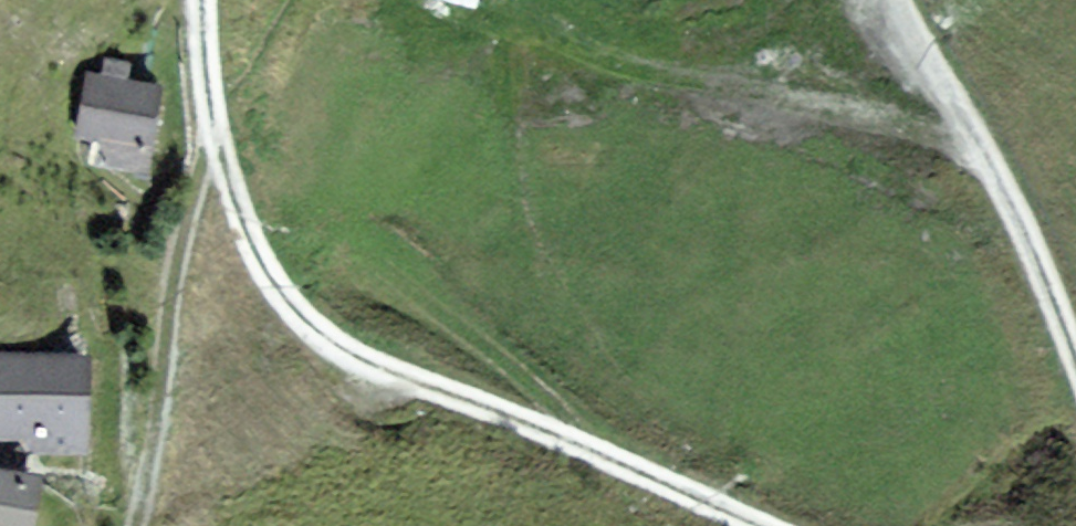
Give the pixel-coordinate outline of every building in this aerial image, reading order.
[(156,90),(94,79),(85,127),(111,132),(147,138),(156,90)] [(0,360),(0,434),(31,434),(85,434),(86,360),(0,360)] [(0,474),(0,525),(27,525),(30,511),(37,481),(0,474)]
